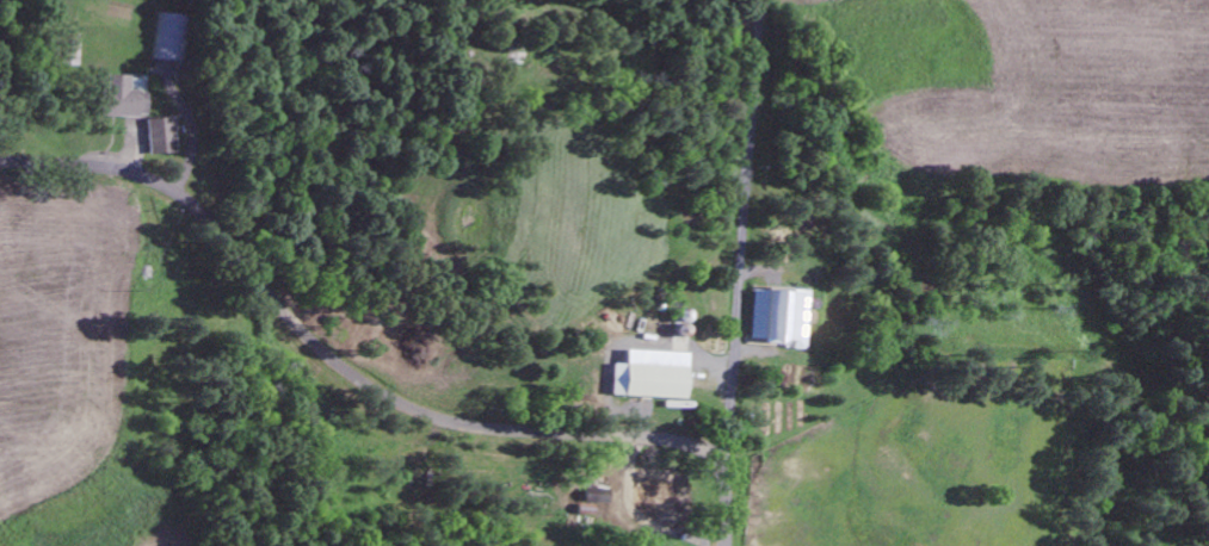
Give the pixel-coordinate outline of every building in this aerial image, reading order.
[(153,59),(180,62),(184,15),(157,13),(153,59)] [(98,89),(97,116),(145,117),(146,90),(127,90),(128,76),(106,75),(106,89),(98,89)] [(146,154),(173,153),(171,118),(145,119),(146,154)] [(611,394),(684,397),(686,351),(625,348),(624,363),(612,362),(611,394)] [(637,509),(667,508),(667,498),(662,498),(661,480),(636,481),(637,509)]
